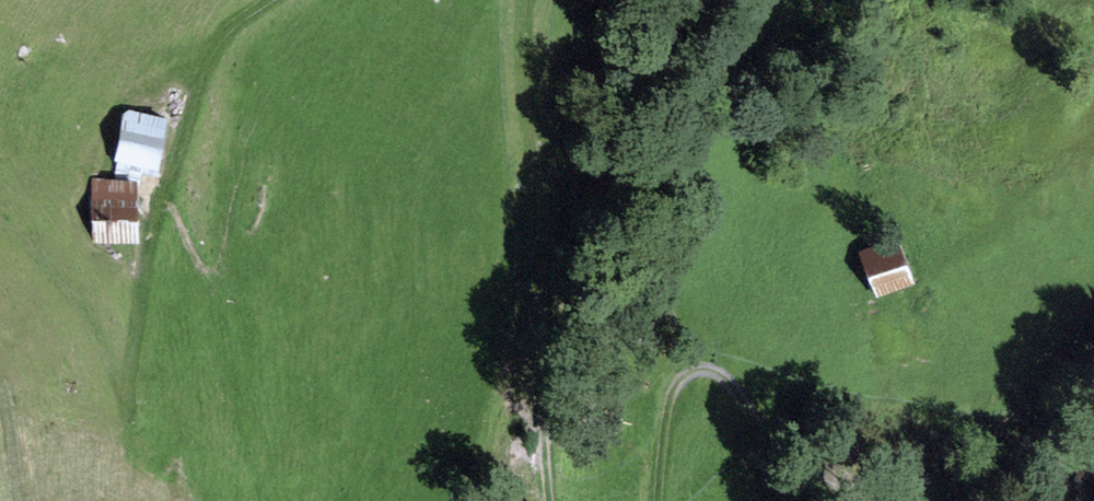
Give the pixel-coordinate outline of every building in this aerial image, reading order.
[(176,120),(122,108),(112,152),(166,164),(176,120)] [(125,175),(85,178),(88,236),(128,234),(125,175)] [(891,237),(853,250),(868,294),(906,281),(891,237)]
